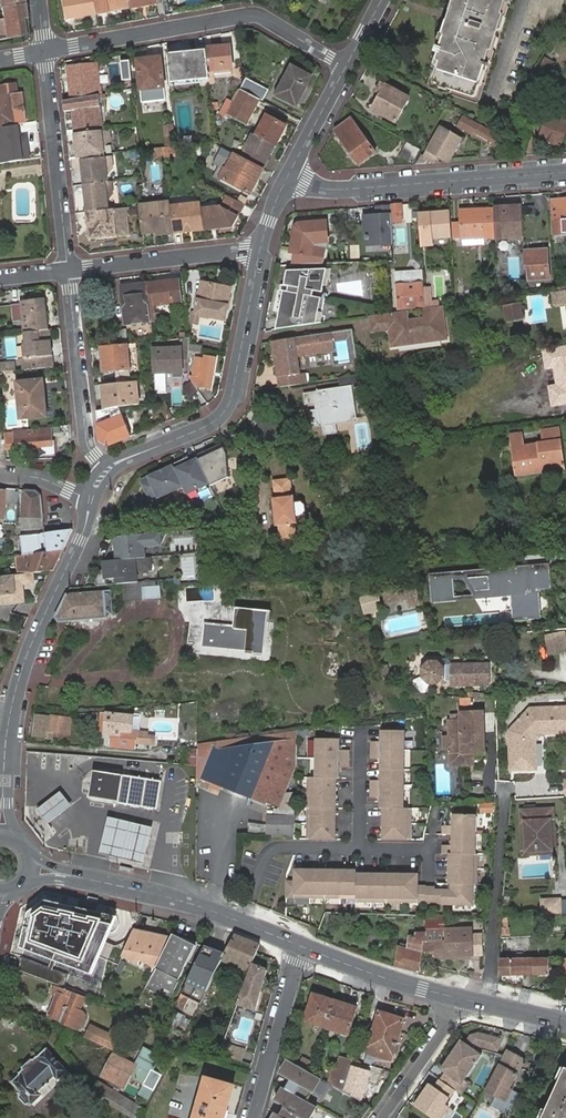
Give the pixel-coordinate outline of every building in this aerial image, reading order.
[(4,4),(1,5),(3,18),(0,18),(0,36),(5,35),(5,36),(24,33),(22,17),(26,16),(24,0),(4,0),(4,4)] [(97,14),(95,0),(64,0),(67,19),(97,14)] [(129,0),(95,0),(97,14),(130,8),(129,0)] [(442,49),(436,47),(434,53),(440,55),(438,61),(442,63),(435,81),(451,86),(450,89),(471,95),(475,85),(477,85),(483,67),(488,68),(489,64),(483,62),(503,2),(509,3),(510,0),(458,0),(442,49)] [(206,51),(209,80),(214,80),(213,71),(231,69),(229,47),(206,49),(206,51)] [(168,55),(171,85),(209,80),(206,51),(168,55)] [(160,58),(147,59),(147,64),(136,65),(139,90),(164,88),(160,58)] [(554,63),(544,58),(520,105),(531,110),(535,101),(554,63)] [(120,63),(122,91),(133,90),(130,61),(120,63)] [(311,77),(287,64),(272,92),(296,105),(311,77)] [(68,68),(71,100),(98,95),(100,94),(99,88),(93,88),(91,65),(68,68)] [(96,65),(91,65),(93,88),(99,88),(96,65)] [(240,89),(259,99),(262,100),(267,89),(245,78),(244,81),(240,89)] [(25,124),(23,115),(28,114),(27,103),(22,103),(19,83),(3,85),(7,116),(0,117),(0,128),(25,124)] [(381,109),(378,113),(394,123),(408,101),(380,84),(375,92),(379,95),(373,104),(381,109)] [(240,89),(226,116),(229,117),(231,114),(247,122),(259,99),(240,89)] [(71,100),(63,101),(64,110),(72,110),(75,133),(104,130),(103,128),(102,128),(96,129),(94,107),(100,107),(98,95),(71,100)] [(371,108),(378,113),(381,109),(373,104),(371,108)] [(102,128),(100,107),(94,107),(96,129),(102,128)] [(550,107),(538,138),(560,147),(565,131),(565,113),(550,107)] [(267,116),(257,135),(275,145),(285,126),(267,116)] [(495,146),(500,137),(463,116),(458,126),(495,146)] [(351,120),(335,131),(359,163),(374,152),(351,120)] [(447,162),(448,162),(461,139),(440,127),(421,158),(419,156),(413,164),(426,163),(428,160),(433,163),(436,156),(447,162)] [(111,139),(109,130),(104,130),(75,133),(77,157),(103,154),(102,147),(111,139)] [(257,135),(245,159),(264,169),(275,145),(257,135)] [(417,150),(403,142),(395,156),(409,163),(417,150)] [(164,148),(152,150),(153,157),(165,156),(164,148)] [(245,159),(235,154),(227,170),(224,169),(220,177),(247,192),(254,179),(257,181),(264,169),(245,159)] [(83,158),(84,166),(112,164),(111,155),(83,158)] [(83,183),(86,183),(107,180),(107,172),(113,167),(112,164),(84,166),(83,166),(84,172),(82,172),(83,183)] [(254,179),(247,192),(251,194),(257,181),(254,179)] [(90,211),(109,209),(108,199),(110,192),(109,180),(107,180),(86,183),(87,190),(84,190),(86,212),(90,211)] [(225,208),(202,210),(205,230),(232,227),(245,204),(231,197),(225,208)] [(550,200),(552,217),(550,217),(551,226),(565,224),(565,199),(550,200)] [(171,203),(139,207),(140,214),(142,234),(156,232),(156,235),(175,234),(172,208),(171,203)] [(402,222),(401,204),(391,205),(391,216),(392,223),(402,222)] [(172,208),(175,234),(203,230),(201,205),(172,208)] [(391,216),(391,205),(372,206),(374,245),(386,245),(386,252),(392,251),(390,216),(391,216)] [(140,214),(139,207),(139,206),(131,207),(132,215),(140,214)] [(534,215),(533,206),(522,207),(522,215),(534,215)] [(130,235),(126,207),(109,209),(90,211),(86,212),(90,240),(130,235)] [(494,236),(495,241),(523,239),(521,208),(493,209),(493,211),(494,236)] [(484,237),(494,236),(493,211),(460,212),(461,222),(452,223),(453,238),(462,238),(484,237)] [(432,241),(450,239),(449,213),(419,215),(421,242),(421,249),(433,248),(432,241)] [(331,220),(314,221),(314,229),(310,230),(312,257),(333,256),(331,220)] [(485,244),(484,237),(462,238),(462,245),(485,244)] [(548,279),(546,250),(523,251),(524,252),(524,267),(524,269),(528,269),(529,280),(548,279)] [(321,322),(331,269),(287,270),(276,329),(321,322)] [(422,269),(395,270),(396,284),(397,307),(425,305),(424,301),(424,290),(423,283),(422,269)] [(179,280),(146,283),(151,322),(157,321),(157,312),(153,312),(153,306),(181,302),(179,280)] [(146,324),(151,323),(151,322),(146,283),(122,286),(124,309),(144,307),(145,314),(146,324)] [(224,297),(226,287),(202,283),(200,293),(198,293),(196,303),(199,304),(197,313),(225,318),(229,297),(224,297)] [(556,287),(554,288),(556,306),(564,305),(561,286),(556,287)] [(48,329),(44,298),(20,301),(20,304),(23,332),(25,332),(48,329)] [(21,320),(20,304),(11,305),(12,321),(21,320)] [(507,318),(507,321),(522,318),(519,304),(504,306),(507,318)] [(397,310),(370,314),(374,335),(393,331),(394,335),(391,336),(393,347),(405,346),(404,342),(437,337),(438,341),(447,339),(441,305),(437,306),(425,307),(422,308),(424,317),(411,318),(410,309),(397,310)] [(125,316),(145,314),(144,307),(124,309),(125,316)] [(117,344),(127,344),(125,328),(116,329),(117,344)] [(48,329),(25,332),(26,342),(23,346),(24,356),(22,360),(22,370),(52,367),(48,329)] [(353,359),(357,358),(353,330),(333,333),(334,339),(349,337),(353,359)] [(333,333),(273,341),(278,375),(297,371),(295,353),(336,347),(334,339),(333,333)] [(182,360),(190,360),(190,350),(190,344),(191,337),(182,338),(182,343),(182,349),(163,349),(162,344),(153,345),(155,373),(182,372),(182,360)] [(405,346),(438,341),(437,337),(404,342),(405,346)] [(541,347),(545,369),(554,368),(556,385),(549,387),(552,406),(565,404),(565,343),(541,347)] [(117,344),(101,346),(104,371),(116,370),(130,368),(127,344),(117,344)] [(217,359),(206,356),(205,362),(200,361),(195,384),(199,389),(200,385),(211,387),(217,359)] [(132,382),(130,368),(116,370),(118,383),(132,382)] [(278,375),(279,387),(299,384),(297,371),(278,375)] [(44,379),(17,382),(20,417),(47,416),(44,379)] [(102,384),(105,409),(118,408),(138,405),(136,381),(132,382),(118,383),(102,384)] [(192,381),(184,387),(190,396),(198,390),(192,381)] [(347,388),(302,395),(304,405),(312,404),(314,412),(308,413),(309,426),(318,424),(320,434),(331,432),(330,423),(351,420),(347,388)] [(534,394),(507,398),(509,411),(536,408),(534,394)] [(105,409),(96,411),(100,441),(107,446),(131,436),(118,408),(105,409)] [(255,419),(249,435),(279,445),(284,429),(272,425),(273,422),(268,420),(267,423),(255,419)] [(15,430),(4,430),(6,447),(6,448),(52,446),(51,427),(50,427),(38,429),(18,430),(15,430)] [(565,469),(560,428),(542,430),(544,443),(526,445),(524,432),(510,434),(516,475),(565,469)] [(196,454),(198,459),(209,483),(210,485),(228,476),(226,453),(221,442),(196,454)] [(173,464),(174,466),(183,486),(186,493),(209,483),(198,459),(190,462),(188,457),(173,464)] [(158,497),(183,486),(174,466),(142,480),(150,498),(157,495),(158,497)] [(5,519),(6,503),(15,503),(16,489),(5,488),(5,491),(0,491),(0,519),(5,519)] [(25,528),(45,526),(42,497),(36,490),(26,489),(23,518),(25,528)] [(306,511),(305,504),(302,502),(301,502),(298,503),(297,503),(296,494),(295,495),(277,497),(275,497),(274,497),(278,525),(279,525),(281,544),(300,541),(297,523),(299,523),(298,515),(303,514),(306,511)] [(31,553),(63,550),(73,529),(46,532),(35,533),(16,536),(13,543),(19,543),(14,555),(17,555),(20,555),(31,553)] [(167,532),(114,537),(116,560),(145,558),(144,546),(161,545),(167,532)] [(20,555),(17,555),(19,574),(26,574),(33,573),(50,570),(55,570),(63,550),(31,553),(20,555)] [(151,570),(150,558),(111,561),(111,569),(104,570),(100,570),(96,581),(96,585),(106,585),(106,579),(116,578),(117,584),(138,582),(136,571),(151,570)] [(455,595),(454,578),(463,577),(473,594),(512,591),(515,619),(540,617),(537,589),(552,588),(550,569),(524,571),(523,566),(430,573),(432,597),(455,595)] [(0,577),(0,595),(2,595),(3,605),(11,604),(24,602),(26,600),(25,592),(21,589),(21,586),(24,583),(33,583),(35,581),(33,573),(26,574),(19,574),(0,577)] [(159,581),(123,584),(124,601),(160,598),(159,581)] [(419,597),(415,583),(384,590),(386,601),(407,596),(408,600),(419,597)] [(112,590),(67,593),(57,617),(59,622),(69,621),(107,618),(107,614),(113,613),(113,603),(106,604),(106,597),(112,596),(112,590)] [(234,626),(205,623),(203,644),(247,649),(247,653),(253,654),(253,651),(263,652),(267,611),(236,607),(234,626)] [(545,635),(548,654),(565,651),(565,642),(564,631),(545,635)] [(442,680),(448,680),(448,684),(488,684),(487,663),(448,664),(447,661),(444,658),(440,658),(437,660),(434,658),(425,658),(418,666),(418,676),(425,683),(442,682),(442,680)] [(472,706),(471,697),(459,699),(459,707),(472,706)] [(186,703),(186,712),(196,712),(195,702),(186,703)] [(510,730),(512,771),(536,770),(534,741),(531,738),(537,731),(540,734),(565,732),(565,706),(528,708),(510,730)] [(72,717),(35,713),(33,736),(47,737),(48,729),(71,731),(72,717)] [(123,730),(124,715),(106,713),(101,713),(99,731),(104,732),(104,734),(112,735),(111,746),(135,747),(136,732),(127,731),(123,730)] [(466,756),(474,756),(486,755),(485,735),(484,713),(459,713),(459,717),(458,717),(458,721),(445,721),(446,738),(441,738),(441,751),(447,751),(447,769),(466,768),(466,756)] [(298,762),(299,730),(197,744),(197,778),(278,809),(296,812),(297,794),(285,794),(298,762)] [(405,731),(381,730),(381,742),(371,742),(371,750),(371,758),(381,758),(381,770),(381,780),(371,781),(371,789),(371,797),(381,797),(381,809),(383,809),(383,839),(412,839),(412,809),(405,809),(405,731)] [(531,738),(534,741),(540,734),(537,731),(531,738)] [(153,744),(153,738),(148,737),(148,733),(136,732),(136,742),(153,744)] [(340,739),(316,739),(315,779),(308,779),(308,840),(336,840),(337,824),(337,809),(337,793),(337,779),(339,779),(340,767),(350,767),(350,759),(350,751),(340,750),(340,739)] [(196,764),(196,749),(185,748),(185,763),(196,764)] [(161,752),(159,761),(175,763),(177,755),(161,752)] [(475,768),(474,756),(466,756),(466,768),(475,768)] [(135,806),(157,809),(161,781),(140,778),(93,771),(88,798),(135,806)] [(50,821),(71,807),(72,803),(66,794),(43,810),(50,821)] [(552,809),(521,811),(522,841),(535,841),(536,855),(554,854),(552,809)] [(295,882),(287,882),(286,899),(357,899),(356,902),(426,903),(426,904),(435,904),(443,904),(474,905),(474,884),(477,884),(477,854),(476,854),(476,815),(453,814),(453,826),(442,826),(443,834),(453,834),(453,845),(442,845),(442,853),(449,853),(449,869),(449,884),(451,884),(451,889),(435,889),(435,887),(426,887),(426,886),(418,886),(418,874),(403,874),(387,874),(372,874),(357,874),(357,870),(341,870),(326,870),(311,870),(295,870),(295,882)] [(143,863),(151,826),(108,816),(100,853),(143,863)] [(268,816),(266,836),(295,837),(296,817),(268,816)] [(535,841),(522,841),(522,855),(536,855),(535,841)] [(561,911),(560,898),(544,899),(545,912),(561,911)] [(116,918),(44,901),(27,913),(16,950),(23,952),(42,959),(78,972),(90,976),(106,940),(112,926),(116,918)] [(487,909),(479,917),(479,921),(486,921),(487,909)] [(393,966),(420,972),(422,957),(423,942),(444,941),(445,933),(446,916),(423,915),(423,937),(406,937),(405,947),(395,945),(393,966)] [(172,937),(134,929),(121,958),(138,965),(140,961),(155,969),(172,937)] [(423,942),(422,957),(470,954),(472,931),(445,933),(444,941),(423,942)] [(173,934),(172,937),(155,969),(146,988),(169,1000),(189,962),(196,946),(173,934)] [(259,944),(235,934),(225,954),(222,959),(249,970),(252,963),(259,944)] [(205,946),(198,944),(196,946),(189,962),(196,965),(205,946)] [(205,946),(196,965),(176,1005),(184,1009),(189,998),(200,1004),(222,959),(225,954),(205,946)] [(501,958),(499,975),(548,974),(548,958),(501,958)] [(265,968),(252,963),(249,970),(236,1004),(256,1010),(267,971),(265,968)] [(63,1015),(74,1020),(78,1012),(79,1012),(82,1004),(59,993),(49,1015),(61,1021),(63,1015)] [(327,1028),(335,1001),(314,994),(305,1021),(327,1028)] [(357,1008),(335,1001),(327,1028),(349,1034),(357,1008)] [(131,1014),(130,1016),(138,1020),(141,1013),(134,1009),(131,1014)] [(379,1011),(366,1053),(391,1060),(404,1019),(379,1011)] [(72,1026),(74,1020),(63,1015),(61,1021),(72,1026)] [(90,1023),(84,1035),(98,1041),(104,1029),(90,1023)] [(498,1051),(501,1038),(479,1033),(469,1036),(465,1042),(477,1050),(479,1047),(498,1051)] [(465,1042),(461,1040),(442,1069),(446,1072),(441,1080),(455,1090),(462,1095),(470,1083),(466,1080),(483,1054),(477,1050),(465,1042)] [(242,1060),(246,1046),(231,1043),(227,1056),(242,1060)] [(32,1059),(24,1067),(23,1067),(23,1068),(23,1069),(24,1069),(20,1073),(21,1073),(12,1082),(21,1092),(20,1093),(21,1095),(20,1098),(27,1104),(30,1104),(31,1105),(38,1099),(42,1095),(39,1091),(55,1076),(59,1079),(68,1070),(47,1049),(39,1057),(38,1056),(34,1059),(33,1059),(32,1059)] [(524,1060),(507,1052),(500,1065),(487,1090),(507,1100),(512,1089),(510,1088),(517,1074),(524,1060)] [(136,1065),(112,1053),(101,1075),(110,1079),(108,1084),(120,1090),(122,1086),(123,1086),(129,1074),(131,1075),(136,1065)] [(297,1065),(308,1071),(313,1074),(316,1064),(304,1057),(297,1065)] [(333,1070),(329,1083),(344,1092),(344,1091),(352,1065),(353,1061),(341,1058),(337,1072),(333,1070)] [(320,1079),(287,1061),(280,1073),(291,1079),(285,1089),(308,1102),(320,1079)] [(369,1071),(352,1065),(344,1091),(360,1101),(366,1082),(376,1085),(379,1074),(369,1071)] [(543,1117),(565,1117),(565,1067),(543,1117)] [(162,1075),(151,1069),(144,1085),(154,1090),(162,1075)] [(194,1117),(225,1117),(234,1085),(206,1077),(206,1078),(194,1117)] [(414,1106),(432,1117),(441,1117),(448,1108),(445,1105),(455,1090),(441,1080),(436,1087),(430,1083),(414,1106)] [(98,1081),(88,1097),(104,1106),(107,1101),(134,1117),(140,1117),(145,1110),(98,1081)] [(285,1089),(282,1088),(275,1101),(285,1107),(280,1116),(284,1117),(310,1117),(316,1107),(285,1089)]
